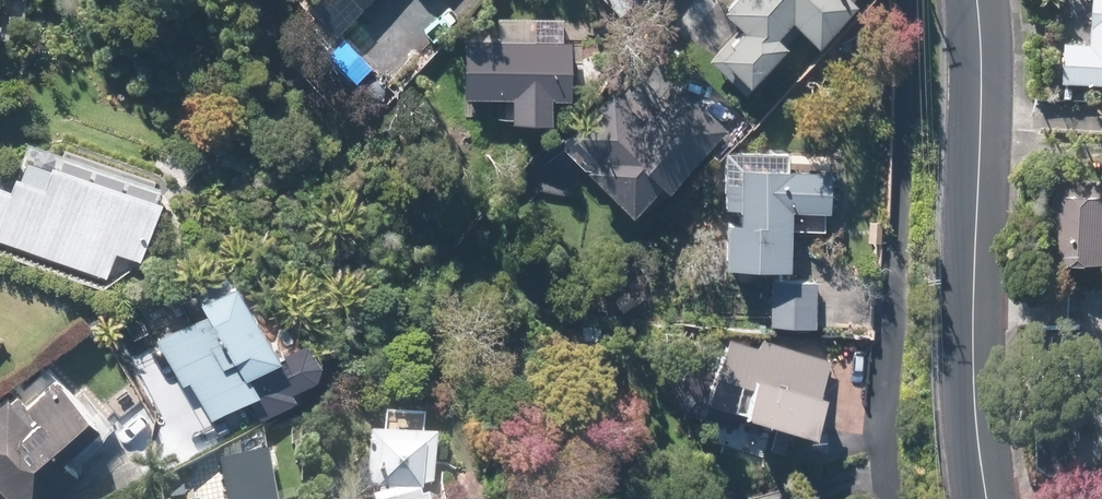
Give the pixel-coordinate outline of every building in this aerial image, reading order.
[(731,3),(747,18),(714,55),(749,86),(805,23),(823,39),(858,0),(734,0),(731,3)] [(1099,40),(1071,39),(1070,75),(1101,77),(1101,0),(1099,40)] [(573,37),(466,37),(466,90),(572,91),(573,37)] [(674,183),(728,125),(685,86),(650,123),(612,89),(578,126),(603,150),(591,163),(639,208),(667,177),(674,183)] [(64,149),(55,177),(25,167),(19,184),(3,178),(0,187),(0,233),(110,271),(120,243),(146,252),(169,186),(64,149)] [(790,150),(729,149),(728,201),(744,201),(744,215),(728,215),(727,258),(793,259),(794,204),(833,205),(834,167),(790,166),(790,150)] [(1069,178),(1067,255),(1101,256),(1101,179),(1069,178)] [(210,304),(156,333),(206,421),(252,396),(262,413),(297,393),(291,383),(316,369),(317,350),(305,328),(277,343),(231,262),(197,281),(210,304)] [(818,279),(774,277),(773,317),(817,319),(818,279)] [(759,342),(731,333),(711,397),(817,430),(830,387),(824,385),(832,360),(761,337),(759,342)] [(0,402),(0,477),(20,498),(52,498),(86,467),(71,451),(109,415),(66,369),(61,374),(52,365),(24,391),(19,385),(0,402)] [(378,498),(435,498),(432,486),(437,486),(440,435),(376,432),(373,482),(378,498)] [(227,498),(275,498),(265,449),(219,458),(227,498)]
